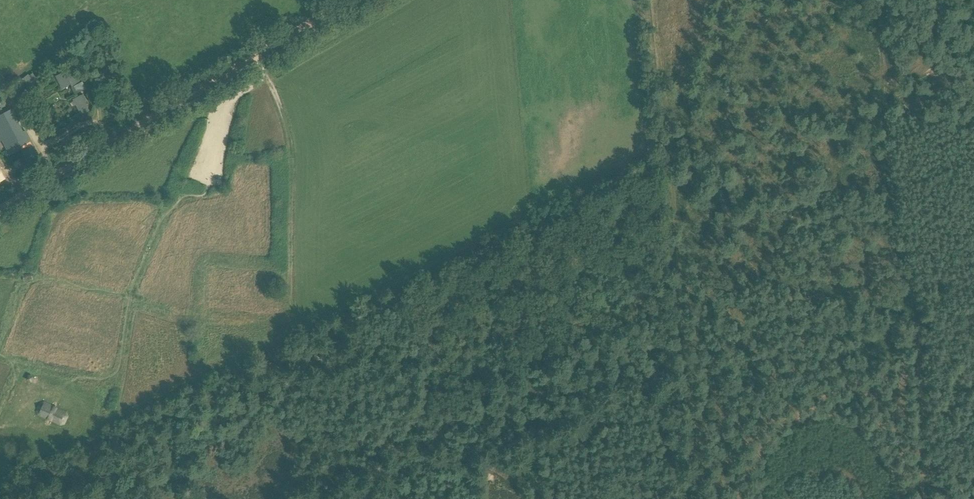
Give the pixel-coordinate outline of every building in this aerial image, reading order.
[(73,67),(55,77),(62,89),(69,85),(74,94),(85,89),(73,67)] [(32,73),(23,80),(28,88),(37,81),(32,73)] [(73,102),(70,103),(73,107),(75,106),(81,116),(91,110),(83,94),(72,100),(73,102)] [(0,115),(0,142),(2,140),(11,156),(21,149),(26,160),(20,163),(22,167),(29,164),(34,175),(47,169),(38,153),(39,153),(27,131),(25,133),(13,109),(3,114),(0,115)] [(49,123),(46,117),(37,121),(38,122),(40,127),(44,126),(49,123)] [(68,416),(67,412),(43,402),(40,403),(36,411),(38,415),(61,425),(65,424),(68,416)]
